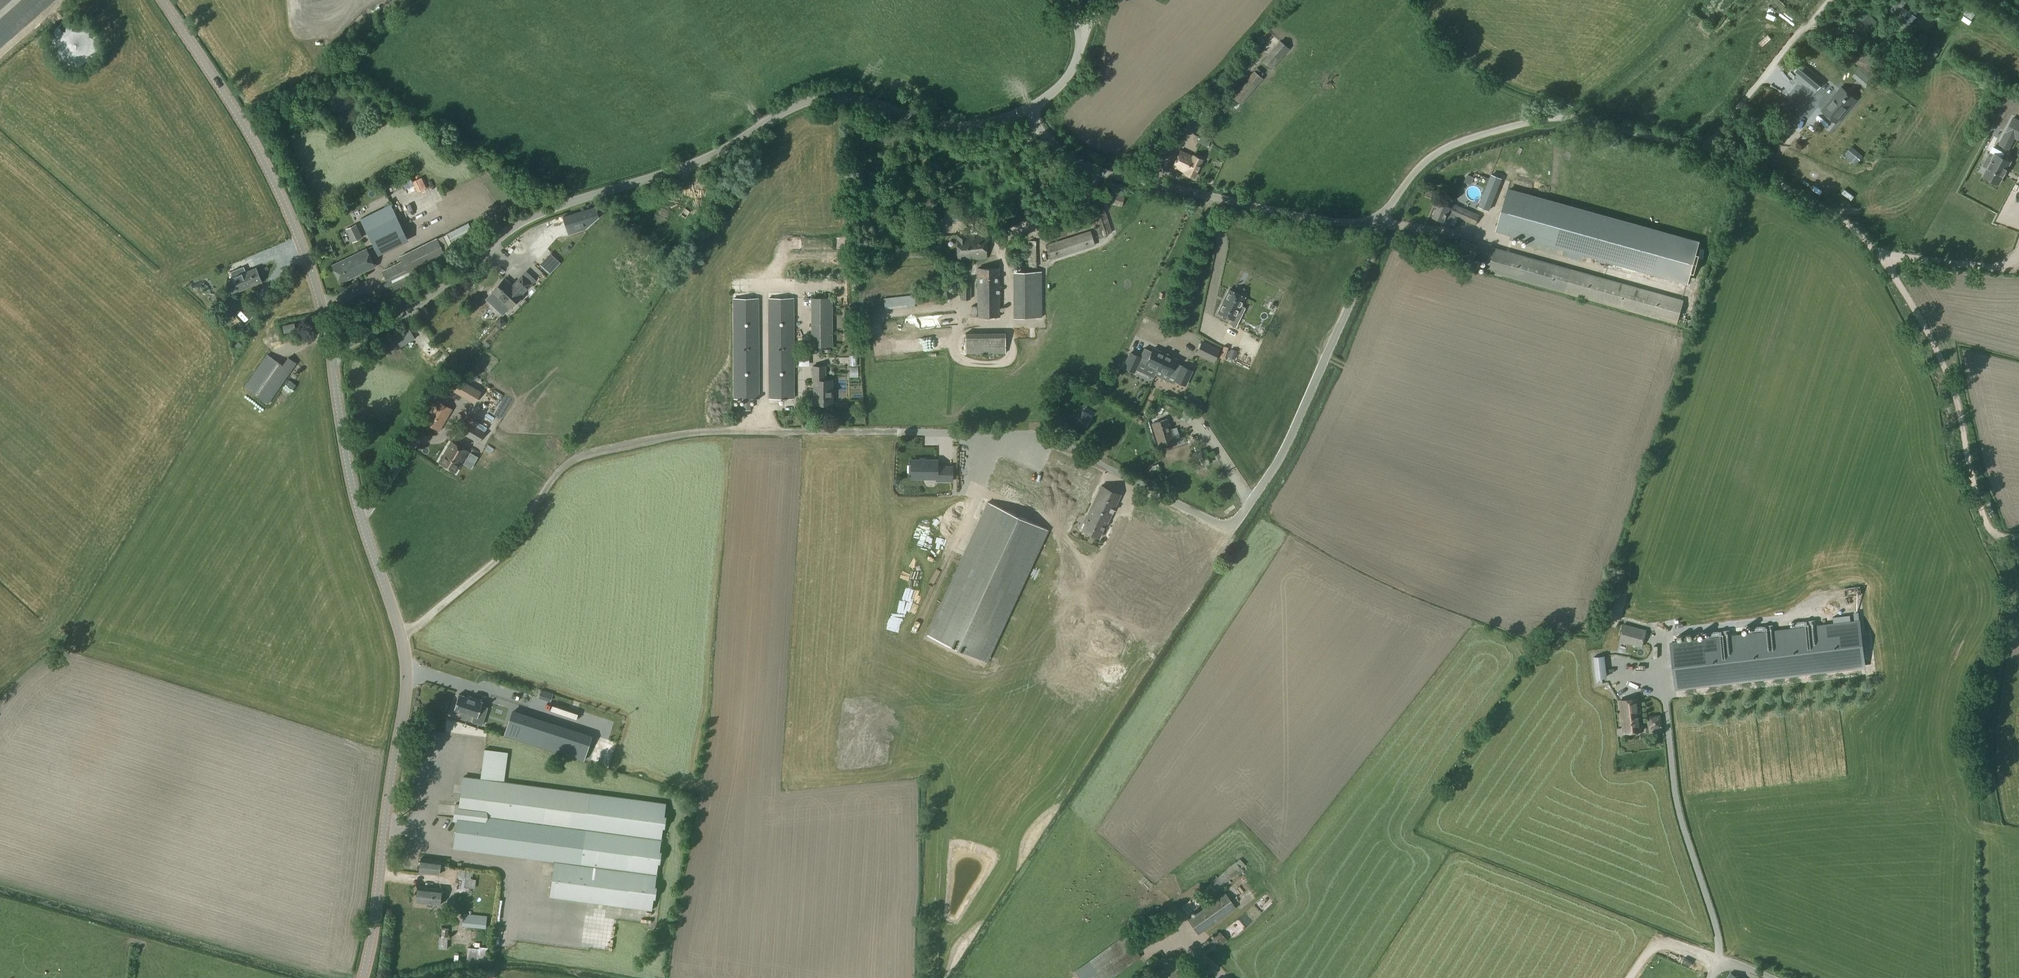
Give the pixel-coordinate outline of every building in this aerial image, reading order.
[(55,0),(0,0),(0,48),(55,0)] [(85,36),(80,18),(46,28),(55,56),(71,51),(68,41),(85,36)] [(1280,42),(1266,59),(1274,66),(1288,49),(1280,42)] [(1802,64),(1795,73),(1815,88),(1822,79),(1802,64)] [(1252,73),(1232,97),(1241,104),(1261,80),(1252,73)] [(1786,75),(1770,90),(1781,102),(1797,87),(1786,75)] [(1855,103),(1840,90),(1824,110),(1840,122),(1855,103)] [(1196,106),(1180,125),(1188,131),(1196,120),(1203,111),(1196,106)] [(1787,120),(1791,117),(1788,113),(1774,124),(1778,130),(1775,133),(1777,135),(1791,124),(1787,120)] [(2011,119),(1998,145),(2008,149),(2014,137),(2018,140),(2018,123),(2011,119)] [(1799,145),(1796,151),(1802,154),(1805,149),(1799,145)] [(1180,151),(1173,167),(1185,173),(1185,174),(1194,178),(1202,160),(1193,156),(1192,157),(1186,154),(1186,153),(1185,153),(1180,151)] [(1999,184),(2010,162),(1995,154),(1984,176),(1999,184)] [(1837,179),(1847,189),(1853,183),(1843,173),(1837,179)] [(1499,188),(1502,179),(1491,175),(1488,183),(1478,206),(1489,211),(1499,188)] [(1108,191),(1105,202),(1122,207),(1125,195),(1108,191)] [(1508,191),(1497,228),(1516,234),(1516,233),(1688,283),(1699,246),(1508,191)] [(416,198),(410,201),(407,196),(401,199),(410,216),(433,204),(428,194),(417,199),(416,198)] [(1439,203),(1432,217),(1442,222),(1441,223),(1447,225),(1452,215),(1474,225),(1478,216),(1449,203),(1449,202),(1446,200),(1444,201),(1441,199),(1439,203)] [(603,205),(563,218),(568,236),(585,230),(598,217),(597,213),(605,211),(603,205)] [(945,207),(944,219),(961,221),(962,208),(945,207)] [(1104,207),(1090,211),(1098,237),(1112,233),(1104,207)] [(384,208),(361,219),(363,224),(379,255),(408,242),(395,216),(389,218),(384,208)] [(1052,228),(1041,231),(1044,241),(1056,237),(1056,239),(1089,228),(1085,215),(1052,226),(1052,228)] [(1090,231),(1045,245),(1050,261),(1095,246),(1090,231)] [(985,234),(956,236),(957,261),(986,259),(985,234)] [(1435,237),(1430,250),(1439,254),(1445,241),(1435,237)] [(401,262),(381,272),(386,281),(388,286),(389,288),(392,287),(395,293),(415,284),(412,277),(431,268),(434,265),(448,258),(438,239),(399,257),(401,262)] [(859,239),(859,251),(879,250),(879,239),(859,239)] [(1037,240),(1029,241),(1029,268),(1037,268),(1037,240)] [(1492,247),(1485,271),(1676,325),(1683,302),(1492,247)] [(546,274),(566,252),(562,248),(546,266),(541,261),(537,266),(546,274)] [(366,249),(332,266),(340,284),(375,267),(366,249)] [(244,267),(230,272),(238,292),(262,282),(256,268),(246,272),(244,267)] [(978,306),(972,306),(972,317),(999,317),(998,269),(977,269),(978,306)] [(1015,301),(1012,301),(1012,319),(1042,318),(1041,272),(1015,272),(1015,301)] [(504,280),(491,293),(509,309),(521,296),(521,295),(530,284),(522,277),(512,287),(504,280)] [(375,287),(377,292),(388,286),(386,281),(375,287)] [(960,283),(960,300),(970,300),(970,284),(960,283)] [(1220,285),(1209,308),(1224,315),(1235,293),(1220,285)] [(946,291),(883,299),(885,310),(948,303),(946,291)] [(793,298),(767,298),(768,399),(794,398),(793,298)] [(758,299),(733,299),(733,399),(758,399),(758,299)] [(832,299),(812,299),(812,346),(832,346),(832,299)] [(947,321),(947,313),(932,312),(932,320),(947,321)] [(479,323),(471,332),(481,341),(489,332),(479,323)] [(294,324),(283,326),(284,333),(295,331),(294,324)] [(407,327),(384,341),(391,352),(414,338),(407,327)] [(1005,334),(966,334),(966,353),(1006,353),(1005,334)] [(1218,350),(1202,341),(1196,352),(1212,360),(1218,350)] [(1157,369),(1164,354),(1152,349),(1151,352),(1144,348),(1140,357),(1130,353),(1123,368),(1133,372),(1139,360),(1157,369)] [(794,366),(805,366),(804,353),(794,353),(794,366)] [(1176,360),(1164,354),(1157,369),(1176,378),(1174,381),(1184,385),(1191,370),(1174,363),(1176,360)] [(267,355),(244,387),(267,404),(295,364),(287,358),(282,366),(267,355)] [(824,366),(812,366),(812,381),(813,381),(813,404),(832,404),(832,380),(825,380),(824,366)] [(798,367),(798,376),(806,375),(806,367),(798,367)] [(833,399),(844,399),(844,374),(833,374),(833,399)] [(480,392),(459,380),(453,390),(474,403),(480,392)] [(486,385),(483,390),(500,401),(503,396),(486,385)] [(1168,400),(1163,409),(1178,416),(1183,407),(1178,404),(1168,400)] [(1197,400),(1195,406),(1202,410),(1204,404),(1197,400)] [(439,430),(451,409),(437,401),(429,414),(424,422),(430,425),(439,430)] [(526,418),(531,412),(524,407),(519,413),(526,418)] [(1168,419),(1151,424),(1158,446),(1180,439),(1177,428),(1171,429),(1168,419)] [(478,443),(485,432),(464,420),(457,431),(478,443)] [(436,439),(428,439),(427,447),(435,447),(436,439)] [(451,442),(439,463),(455,473),(468,452),(451,442)] [(1206,448),(1202,454),(1208,458),(1212,452),(1206,448)] [(909,459),(909,472),(911,473),(911,478),(936,478),(936,481),(952,481),(952,466),(937,466),(937,454),(911,454),(911,458),(909,459)] [(1085,523),(1081,531),(1098,539),(1104,527),(1105,527),(1120,495),(1099,486),(1083,522),(1085,523)] [(1000,634),(1040,526),(977,503),(942,602),(959,609),(961,603),(970,606),(964,621),(1000,634)] [(1129,505),(1127,511),(1137,515),(1139,509),(1129,505)] [(1108,533),(1104,543),(1118,549),(1122,539),(1108,533)] [(1633,563),(1630,578),(1638,579),(1641,564),(1633,563)] [(1859,619),(1669,643),(1673,672),(1863,648),(1859,619)] [(1622,629),(1620,635),(1622,640),(1638,645),(1643,642),(1645,636),(1642,631),(1626,627),(1622,629)] [(1590,657),(1600,730),(1609,729),(1599,656),(1590,657)] [(1634,679),(1645,681),(1647,667),(1635,666),(1634,679)] [(474,699),(458,694),(453,710),(474,716),(473,722),(482,725),(487,708),(481,706),(483,702),(481,702),(481,700),(474,698),(474,699)] [(1639,698),(1619,700),(1624,733),(1643,730),(1639,698)] [(569,729),(512,711),(504,734),(533,743),(535,737),(564,746),(569,729)] [(1659,716),(1649,717),(1651,727),(1660,726),(1659,716)] [(460,752),(459,766),(468,767),(468,753),(460,752)] [(1620,774),(1620,756),(1611,756),(1610,774),(1620,774)] [(456,804),(454,821),(458,821),(454,849),(555,861),(551,896),(653,909),(666,802),(463,777),(460,804),(456,804)] [(420,858),(418,873),(439,875),(440,868),(448,869),(449,864),(441,863),(441,861),(420,858)] [(1242,869),(1235,862),(1211,882),(1218,890),(1242,869)] [(459,868),(458,879),(461,879),(460,887),(475,889),(475,881),(470,881),(471,870),(459,868)] [(417,886),(415,903),(440,905),(441,889),(417,886)] [(1236,886),(1232,889),(1238,896),(1242,893),(1236,886)] [(1264,905),(1269,899),(1263,893),(1258,899),(1264,905)] [(1226,894),(1189,919),(1199,934),(1236,908),(1226,894)] [(1235,918),(1244,926),(1253,916),(1244,908),(1235,918)] [(463,914),(461,926),(485,929),(487,917),(463,914)] [(1235,918),(1228,924),(1233,931),(1241,926),(1235,918)] [(1219,932),(1202,950),(1210,958),(1227,940),(1219,932)] [(1074,972),(1079,977),(1112,977),(1140,957),(1124,935),(1074,972)] [(439,937),(438,949),(446,950),(447,937),(441,937),(439,937)] [(467,947),(466,962),(478,963),(478,962),(486,963),(488,948),(478,947),(478,948),(467,947)] [(1158,949),(1151,953),(1154,959),(1161,954),(1158,949)] [(1152,977),(1153,977),(1178,977),(1189,970),(1179,957),(1152,977)]
